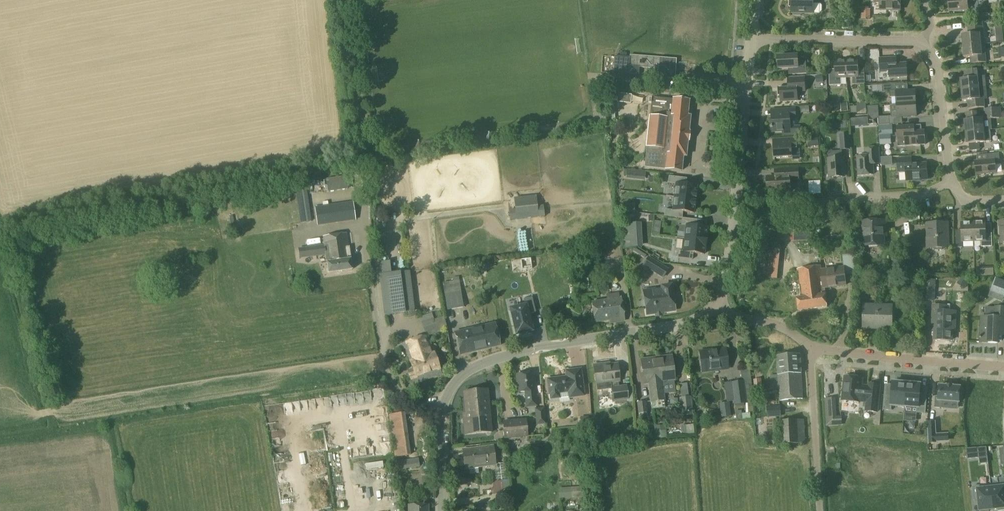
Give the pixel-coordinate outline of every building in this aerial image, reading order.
[(813,4),(813,0),(791,0),(791,4),(790,4),(789,6),(789,10),(790,12),(791,12),(791,13),(793,13),(793,14),(794,16),(800,16),(802,15),(802,14),(813,14),(813,13),(820,13),(822,11),(822,6),(820,4),(813,4)] [(901,0),(874,0),(874,4),(880,4),(880,11),(900,11),(901,0)] [(949,12),(968,10),(968,2),(975,2),(974,0),(948,0),(949,12)] [(871,19),(871,10),(862,9),(862,19),(871,19)] [(968,28),(968,35),(962,35),(963,47),(985,45),(983,27),(968,28)] [(986,62),(985,45),(963,47),(964,58),(970,57),(971,63),(986,62)] [(674,59),(660,58),(629,55),(629,57),(614,56),(613,73),(639,75),(639,68),(659,69),(659,78),(675,79),(677,59),(674,59)] [(798,56),(778,57),(778,69),(789,69),(793,69),(794,74),(807,74),(806,62),(798,63),(798,56)] [(894,58),(880,59),(880,72),(890,72),(890,78),(907,77),(906,64),(897,65),(894,65),(894,64),(894,58)] [(835,61),(835,78),(830,78),(830,85),(842,85),(841,78),(847,78),(846,60),(835,61)] [(865,77),(859,77),(858,60),(846,60),(847,78),(853,77),(853,85),(861,84),(861,92),(865,91),(864,84),(865,84),(865,77)] [(964,71),(965,79),(960,79),(962,91),(986,88),(985,77),(982,77),(981,69),(964,71)] [(780,102),(798,101),(798,92),(806,92),(805,77),(787,78),(788,88),(779,88),(780,102)] [(882,86),(873,86),(873,93),(883,92),(890,92),(890,95),(890,97),(897,97),(897,105),(916,104),(915,95),(915,90),(896,91),(896,85),(882,86)] [(986,88),(962,91),(963,102),(967,101),(968,109),(985,107),(984,100),(987,99),(986,88)] [(631,104),(631,95),(618,94),(617,102),(631,104)] [(672,100),(652,98),(650,117),(649,117),(646,147),(647,147),(645,167),(665,169),(665,170),(681,172),(683,157),(686,157),(688,141),(688,142),(689,132),(690,116),(687,116),(689,101),(672,99),(672,100)] [(857,114),(866,114),(866,102),(862,103),(857,106),(857,107),(851,107),(851,114),(857,113),(857,114)] [(897,112),(891,112),(891,117),(891,118),(902,117),(916,117),(916,104),(897,105),(897,112)] [(1001,118),(1000,108),(985,109),(986,119),(991,119),(1001,118)] [(790,118),(796,118),(795,109),(779,110),(779,116),(772,116),(773,133),(783,132),(783,136),(801,135),(801,126),(791,126),(790,118)] [(966,121),(964,121),(965,133),(990,131),(990,130),(992,130),(991,119),(986,119),(983,119),(978,119),(977,112),(965,113),(966,121)] [(869,117),(852,118),(852,126),(870,125),(869,117)] [(879,125),(889,125),(889,117),(878,117),(879,125)] [(881,135),(893,134),(892,125),(880,126),(881,135)] [(924,131),(915,132),(914,125),(897,126),(897,138),(898,138),(899,146),(925,144),(924,131)] [(991,141),(990,131),(965,133),(967,145),(969,144),(970,151),(980,150),(979,143),(985,143),(985,142),(991,141)] [(839,135),(840,151),(850,150),(849,134),(839,135)] [(780,145),(773,146),(774,158),(792,157),(792,150),(797,150),(797,139),(780,140),(780,145)] [(859,176),(874,175),(874,164),(879,164),(878,148),(866,149),(866,157),(858,157),(859,176)] [(978,161),(974,162),(976,175),(996,173),(995,165),(1000,164),(999,154),(987,155),(988,158),(988,160),(987,160),(983,161),(978,161)] [(882,165),(893,165),(892,156),(882,156),(882,165)] [(843,158),(842,158),(829,159),(829,166),(826,166),(825,167),(825,174),(827,175),(830,175),(830,177),(844,177),(843,158)] [(921,182),(922,181),(928,180),(927,163),(912,164),(911,158),(897,159),(898,173),(906,172),(907,181),(916,181),(917,182),(921,182)] [(627,178),(646,179),(647,169),(627,168),(627,178)] [(791,181),(799,180),(798,169),(782,170),(782,177),(775,177),(767,178),(768,193),(791,191),(791,181)] [(328,177),(328,190),(349,189),(348,176),(328,177)] [(674,197),(696,200),(697,186),(686,185),(687,179),(669,176),(668,183),(675,184),(674,197)] [(809,180),(809,193),(821,192),(821,180),(809,180)] [(296,193),(298,211),(303,210),(305,222),(311,221),(308,195),(316,194),(315,189),(307,190),(307,191),(296,193)] [(510,220),(544,217),(543,206),(537,207),(536,196),(514,198),(515,210),(509,210),(510,220)] [(694,214),(696,200),(674,197),(672,210),(665,210),(664,216),(682,218),(683,213),(694,214)] [(315,207),(318,226),(355,221),(353,202),(315,207)] [(635,203),(626,203),(627,217),(636,217),(635,203)] [(825,220),(833,218),(832,209),(820,211),(813,216),(818,225),(825,220)] [(793,236),(812,234),(812,218),(796,219),(796,214),(790,214),(790,219),(778,219),(778,231),(793,230),(793,236)] [(697,220),(682,219),(681,226),(686,226),(685,239),(706,242),(707,235),(706,235),(707,228),(696,227),(697,220)] [(878,249),(879,246),(884,246),(883,221),(863,222),(863,246),(868,246),(870,249),(878,249)] [(985,222),(973,223),(973,242),(981,241),(982,247),(992,247),(992,233),(986,233),(985,222)] [(644,234),(652,234),(653,223),(651,223),(643,223),(644,234)] [(942,251),(943,248),(948,248),(947,223),(927,224),(928,249),(933,248),(934,251),(942,251)] [(961,223),(962,237),(956,237),(956,248),(962,248),(962,242),(973,242),(973,223),(961,223)] [(352,270),(350,260),(351,259),(349,247),(347,233),(323,237),(324,245),(298,248),(300,258),(325,255),(326,260),(326,263),(327,263),(328,273),(352,270)] [(685,239),(683,252),(678,251),(677,258),(692,260),(693,254),(704,255),(705,248),(706,242),(685,239)] [(767,278),(777,279),(781,246),(770,245),(767,278)] [(892,258),(892,274),(902,275),(903,258),(892,258)] [(799,286),(801,297),(797,298),(799,311),(828,307),(826,294),(825,289),(824,289),(822,270),(822,266),(797,269),(797,271),(798,271),(800,286),(799,286)] [(844,268),(822,270),(824,289),(825,289),(846,286),(844,268)] [(977,276),(994,276),(993,268),(977,268),(977,276)] [(409,271),(400,272),(380,275),(385,316),(405,313),(414,312),(409,271)] [(895,289),(896,277),(885,277),(885,288),(895,289)] [(990,297),(1003,301),(1003,280),(995,278),(990,297)] [(935,301),(935,280),(925,279),(924,301),(935,301)] [(460,281),(442,283),(447,309),(465,306),(460,281)] [(660,289),(656,289),(660,313),(675,310),(671,285),(660,287),(660,289)] [(660,313),(656,289),(643,291),(647,315),(660,313)] [(510,309),(516,335),(522,333),(522,335),(531,333),(530,331),(532,331),(528,314),(536,313),(532,298),(524,300),(525,306),(510,309)] [(591,302),(594,323),(625,318),(622,298),(591,302)] [(877,329),(878,306),(863,305),(863,329),(877,329)] [(955,307),(947,307),(947,306),(933,305),(932,332),(934,332),(934,340),(952,341),(953,333),(955,333),(956,312),(955,312),(955,307)] [(878,306),(877,329),(892,330),(893,306),(878,306)] [(986,317),(981,317),(980,343),(999,344),(999,331),(1003,331),(1003,308),(996,307),(996,308),(986,307),(986,317)] [(434,312),(420,316),(425,334),(440,330),(434,312)] [(473,328),(454,333),(460,356),(478,351),(500,346),(495,323),(473,328)] [(427,335),(396,346),(397,352),(407,348),(416,376),(430,371),(431,375),(439,372),(427,335)] [(700,352),(702,372),(727,369),(725,349),(700,352)] [(777,356),(778,375),(778,376),(779,390),(780,401),(803,399),(801,374),(801,373),(800,355),(777,356)] [(658,378),(663,377),(663,381),(674,380),(672,356),(656,358),(658,378)] [(658,378),(656,358),(641,360),(644,384),(648,383),(650,402),(651,402),(652,409),(665,407),(664,401),(665,401),(662,381),(663,381),(663,377),(658,378)] [(619,386),(618,381),(619,381),(617,364),(604,366),(604,364),(594,366),(596,384),(597,391),(612,389),(613,402),(616,402),(616,404),(627,403),(627,402),(633,401),(631,386),(627,387),(627,386),(619,386)] [(566,377),(547,379),(549,395),(550,395),(551,399),(560,398),(559,393),(568,392),(569,398),(584,396),(581,369),(565,371),(566,377)] [(533,373),(516,375),(518,392),(525,391),(526,407),(536,406),(535,387),(534,387),(533,373)] [(862,379),(845,377),(842,401),(859,403),(859,402),(867,403),(866,411),(877,413),(880,386),(869,384),(868,387),(861,386),(862,379)] [(905,408),(907,381),(899,380),(899,383),(893,382),(892,396),(885,395),(884,409),(892,410),(892,407),(905,408)] [(731,382),(734,405),(746,404),(746,413),(754,412),(752,401),(753,401),(751,384),(744,385),(744,381),(731,382)] [(915,382),(907,381),(905,408),(917,410),(917,412),(925,413),(926,399),(919,399),(921,385),(915,384),(915,382)] [(960,388),(953,387),(947,386),(947,387),(940,386),(939,386),(939,387),(939,397),(936,397),(935,408),(943,408),(944,402),(959,403),(959,402),(960,399),(961,399),(962,390),(960,390),(960,389),(961,389),(961,388),(960,388)] [(465,415),(490,413),(488,390),(463,392),(465,413),(465,415)] [(693,415),(690,397),(679,398),(681,417),(693,415)] [(828,399),(829,419),(836,418),(835,398),(828,399)] [(647,413),(646,401),(637,402),(638,414),(639,414),(639,418),(647,417),(647,413)] [(730,416),(729,402),(720,403),(721,417),(730,416)] [(780,407),(768,407),(768,417),(781,416),(780,407)] [(546,424),(544,408),(535,409),(536,425),(546,424)] [(738,419),(746,417),(745,409),(736,410),(738,419)] [(395,457),(411,455),(405,412),(389,415),(395,457)] [(465,415),(465,413),(463,413),(465,435),(492,433),(490,413),(465,415)] [(526,419),(503,422),(504,439),(528,437),(526,419)] [(782,445),(805,443),(804,420),(780,421),(782,445)] [(693,424),(681,426),(682,435),(694,434),(693,424)] [(666,437),(665,425),(655,425),(655,437),(666,437)] [(465,468),(495,464),(493,447),(463,451),(465,468)] [(968,458),(981,458),(981,463),(989,463),(989,447),(968,447),(968,458)] [(418,458),(397,462),(398,471),(420,467),(418,458)] [(991,485),(993,510),(998,509),(998,510),(1000,510),(1003,510),(1003,479),(1000,479),(1000,484),(991,485)] [(993,510),(991,485),(973,487),(974,501),(978,500),(979,510),(989,510),(993,510)] [(559,498),(579,497),(579,486),(559,487),(559,498)]
